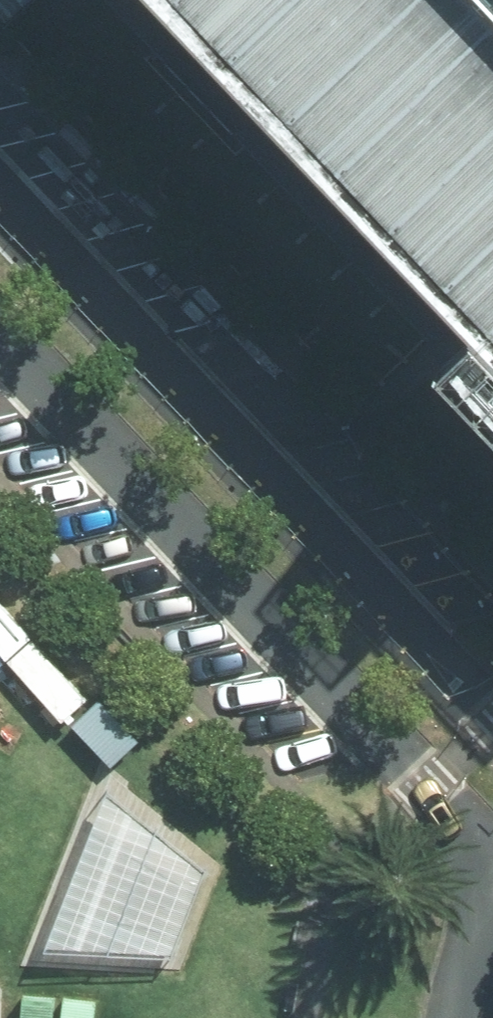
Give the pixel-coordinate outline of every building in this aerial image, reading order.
[(492,421),(492,0),(109,0),(492,421)] [(206,877),(110,794),(48,954),(173,961),(206,877)]
